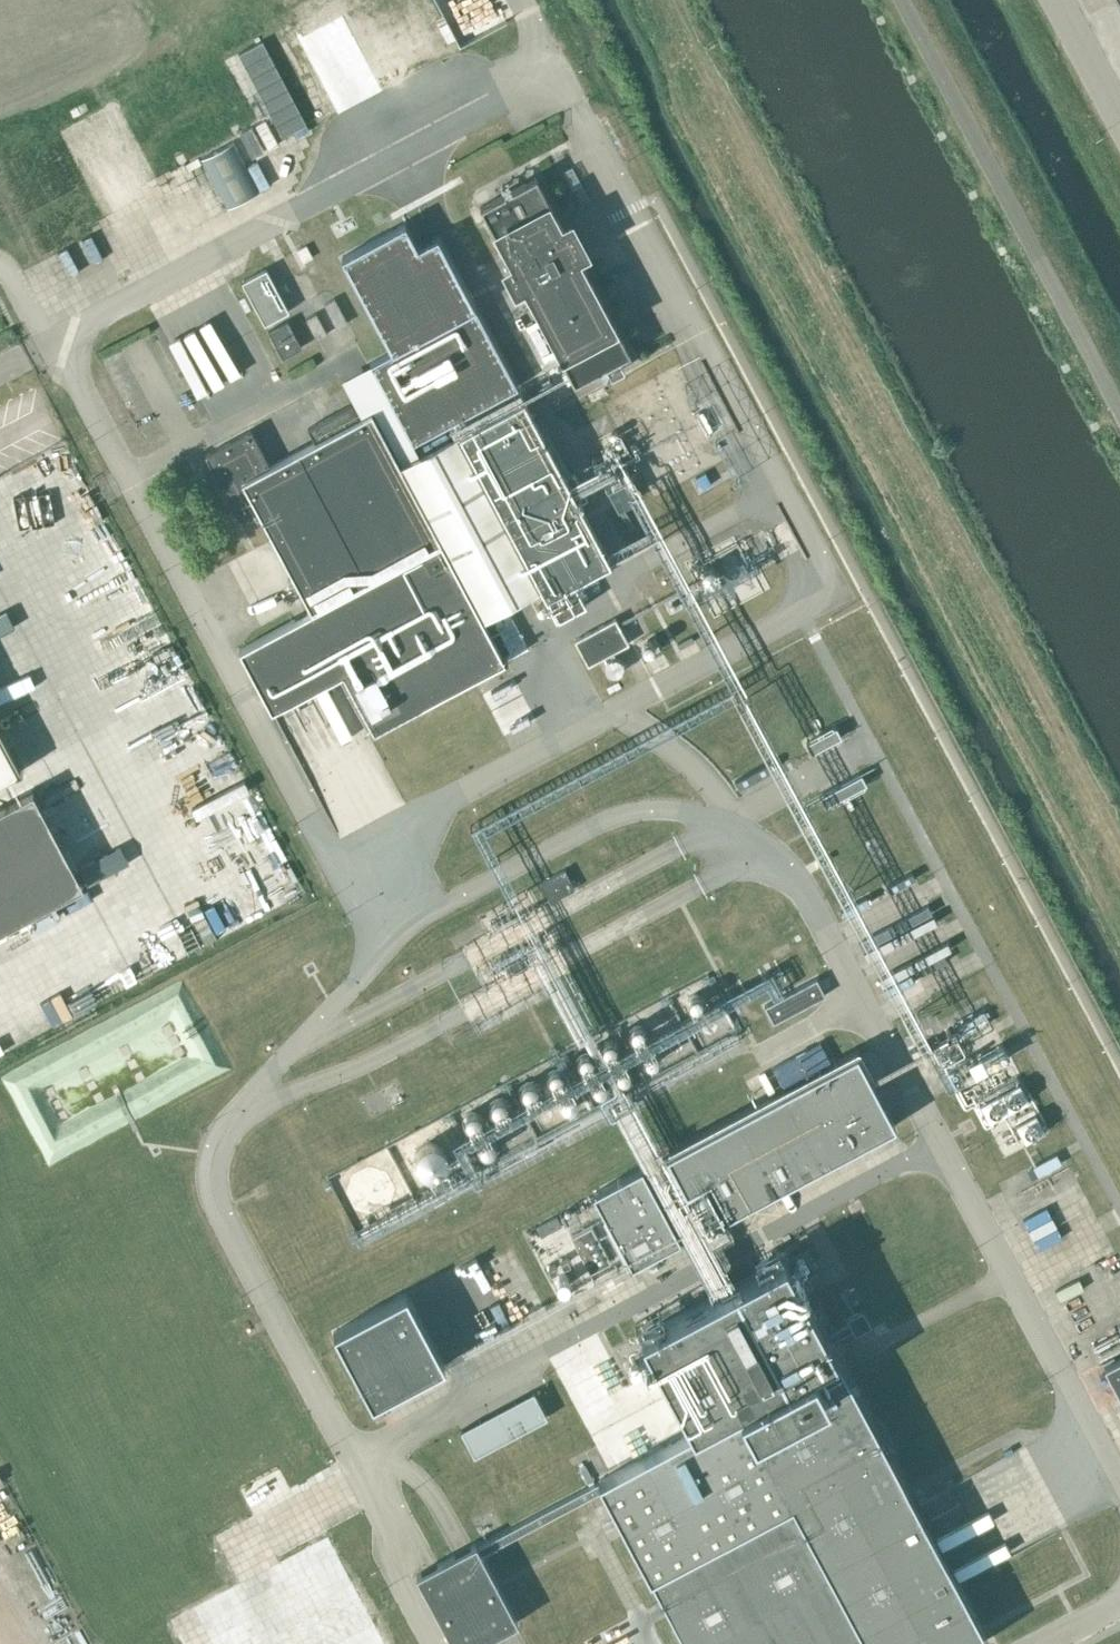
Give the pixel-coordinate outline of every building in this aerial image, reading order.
[(259,191),(233,143),(202,159),(228,208),(259,191)] [(536,176),(479,206),(510,263),(505,265),(516,287),(521,284),(574,383),(605,366),(610,376),(616,373),(624,369),(618,359),(630,352),(577,253),(583,250),(569,225),(564,229),(536,176)] [(406,225),(342,259),(393,353),(371,365),(413,443),(518,387),(437,237),(418,248),(406,225)] [(242,282),(264,324),(289,311),(266,269),(242,282)] [(334,299),(324,304),(337,328),(347,323),(334,299)] [(316,314),(306,319),(316,339),(326,334),(316,314)] [(287,321),(268,331),(282,358),(301,348),(287,321)] [(226,394),(253,384),(229,322),(172,343),(193,401),(224,389),(226,394)] [(565,476),(523,398),(458,432),(541,587),(545,595),(561,587),(610,561),(578,502),(587,497),(573,472),(565,476)] [(440,541),(399,464),(371,411),(358,418),(351,404),(307,428),(314,441),(267,466),(249,431),(203,455),(237,519),(260,516),(311,610),(440,541)] [(541,587),(458,432),(399,464),(440,541),(482,619),(541,587)] [(644,552),(645,515),(624,515),(624,557),(637,557),(637,552),(644,552)] [(504,661),(482,619),(440,541),(311,610),(240,648),(272,706),(342,669),(373,728),(504,661)] [(574,639),(587,665),(629,643),(615,617),(574,639)] [(23,770),(0,727),(0,782),(23,770)] [(836,727),(806,743),(812,752),(841,737),(836,727)] [(861,774),(819,796),(825,806),(866,784),(861,774)] [(23,917),(84,885),(34,791),(0,810),(0,929),(23,917)] [(540,882),(550,901),(574,889),(564,870),(540,882)] [(816,977),(764,1005),(773,1023),(825,995),(816,977)] [(684,999),(680,1002),(678,1007),(678,1012),(682,1015),(687,1017),(691,1015),(695,1012),(695,1007),(693,1002),(689,999),(684,999)] [(629,1027),(625,1030),(623,1035),(624,1039),(627,1043),(632,1045),(637,1043),(640,1039),(641,1034),(638,1030),(634,1027),(629,1027)] [(599,1045),(595,1047),(593,1052),(593,1057),(597,1061),(601,1062),(606,1061),(610,1057),(610,1052),(608,1047),(604,1045),(599,1045)] [(728,1214),(895,1125),(856,1052),(666,1154),(686,1191),(709,1179),(728,1214)] [(640,1054),(636,1057),(634,1061),(635,1066),(638,1070),(643,1071),(648,1070),(651,1066),(652,1061),(649,1056),(645,1054),(640,1054)] [(576,1057),(572,1060),(570,1064),(571,1069),(574,1073),(579,1075),(584,1073),(587,1069),(588,1064),(586,1060),(581,1057),(576,1057)] [(996,1133),(1006,1125),(1028,1154),(1053,1135),(996,1059),(989,1065),(989,1064),(961,1085),(996,1133)] [(612,1071),(608,1073),(606,1078),(607,1083),(610,1087),(615,1088),(620,1087),(623,1083),(624,1078),(622,1073),(617,1071),(612,1071)] [(544,1072),(540,1075),(538,1080),(539,1084),(542,1088),(547,1090),(552,1088),(555,1084),(556,1079),(554,1075),(549,1072),(544,1072)] [(589,1082),(585,1085),(583,1090),(584,1094),(587,1098),(592,1100),(597,1098),(600,1094),(601,1089),(598,1085),(594,1082),(589,1082)] [(519,1086),(515,1089),(513,1094),(513,1099),(517,1102),(522,1104),(526,1102),(530,1099),(530,1094),(528,1089),(524,1086),(519,1086)] [(487,1102),(483,1105),(481,1110),(482,1115),(485,1118),(490,1120),(495,1118),(498,1115),(499,1110),(497,1105),(492,1102),(487,1102)] [(463,1117),(459,1120),(456,1124),(457,1129),(461,1133),(465,1134),(470,1133),(473,1129),(474,1124),(472,1119),(468,1117),(463,1117)] [(476,1144),(472,1147),(470,1151),(470,1156),(474,1160),(479,1161),(483,1160),(487,1156),(487,1151),(485,1147),(481,1144),(476,1144)] [(437,1153),(429,1148),(419,1148),(410,1153),(406,1162),(407,1171),(414,1179),(423,1182),(433,1179),(439,1172),(441,1162),(437,1153)] [(631,1266),(680,1240),(641,1167),(592,1193),(631,1266)] [(591,1225),(571,1235),(589,1270),(609,1259),(591,1225)] [(988,1639),(829,1343),(853,1330),(855,1334),(871,1326),(863,1310),(847,1318),(849,1322),(825,1335),(784,1257),(640,1334),(692,1430),(597,1480),(685,1643),(978,1643),(988,1639)] [(406,1293),(333,1331),(372,1404),(444,1365),(406,1293)] [(1103,1365),(1119,1396),(1119,1356),(1103,1365)] [(474,1456),(547,1417),(533,1391),(460,1430),(474,1456)] [(416,1575),(453,1643),(477,1643),(518,1622),(476,1543),(416,1575)]
